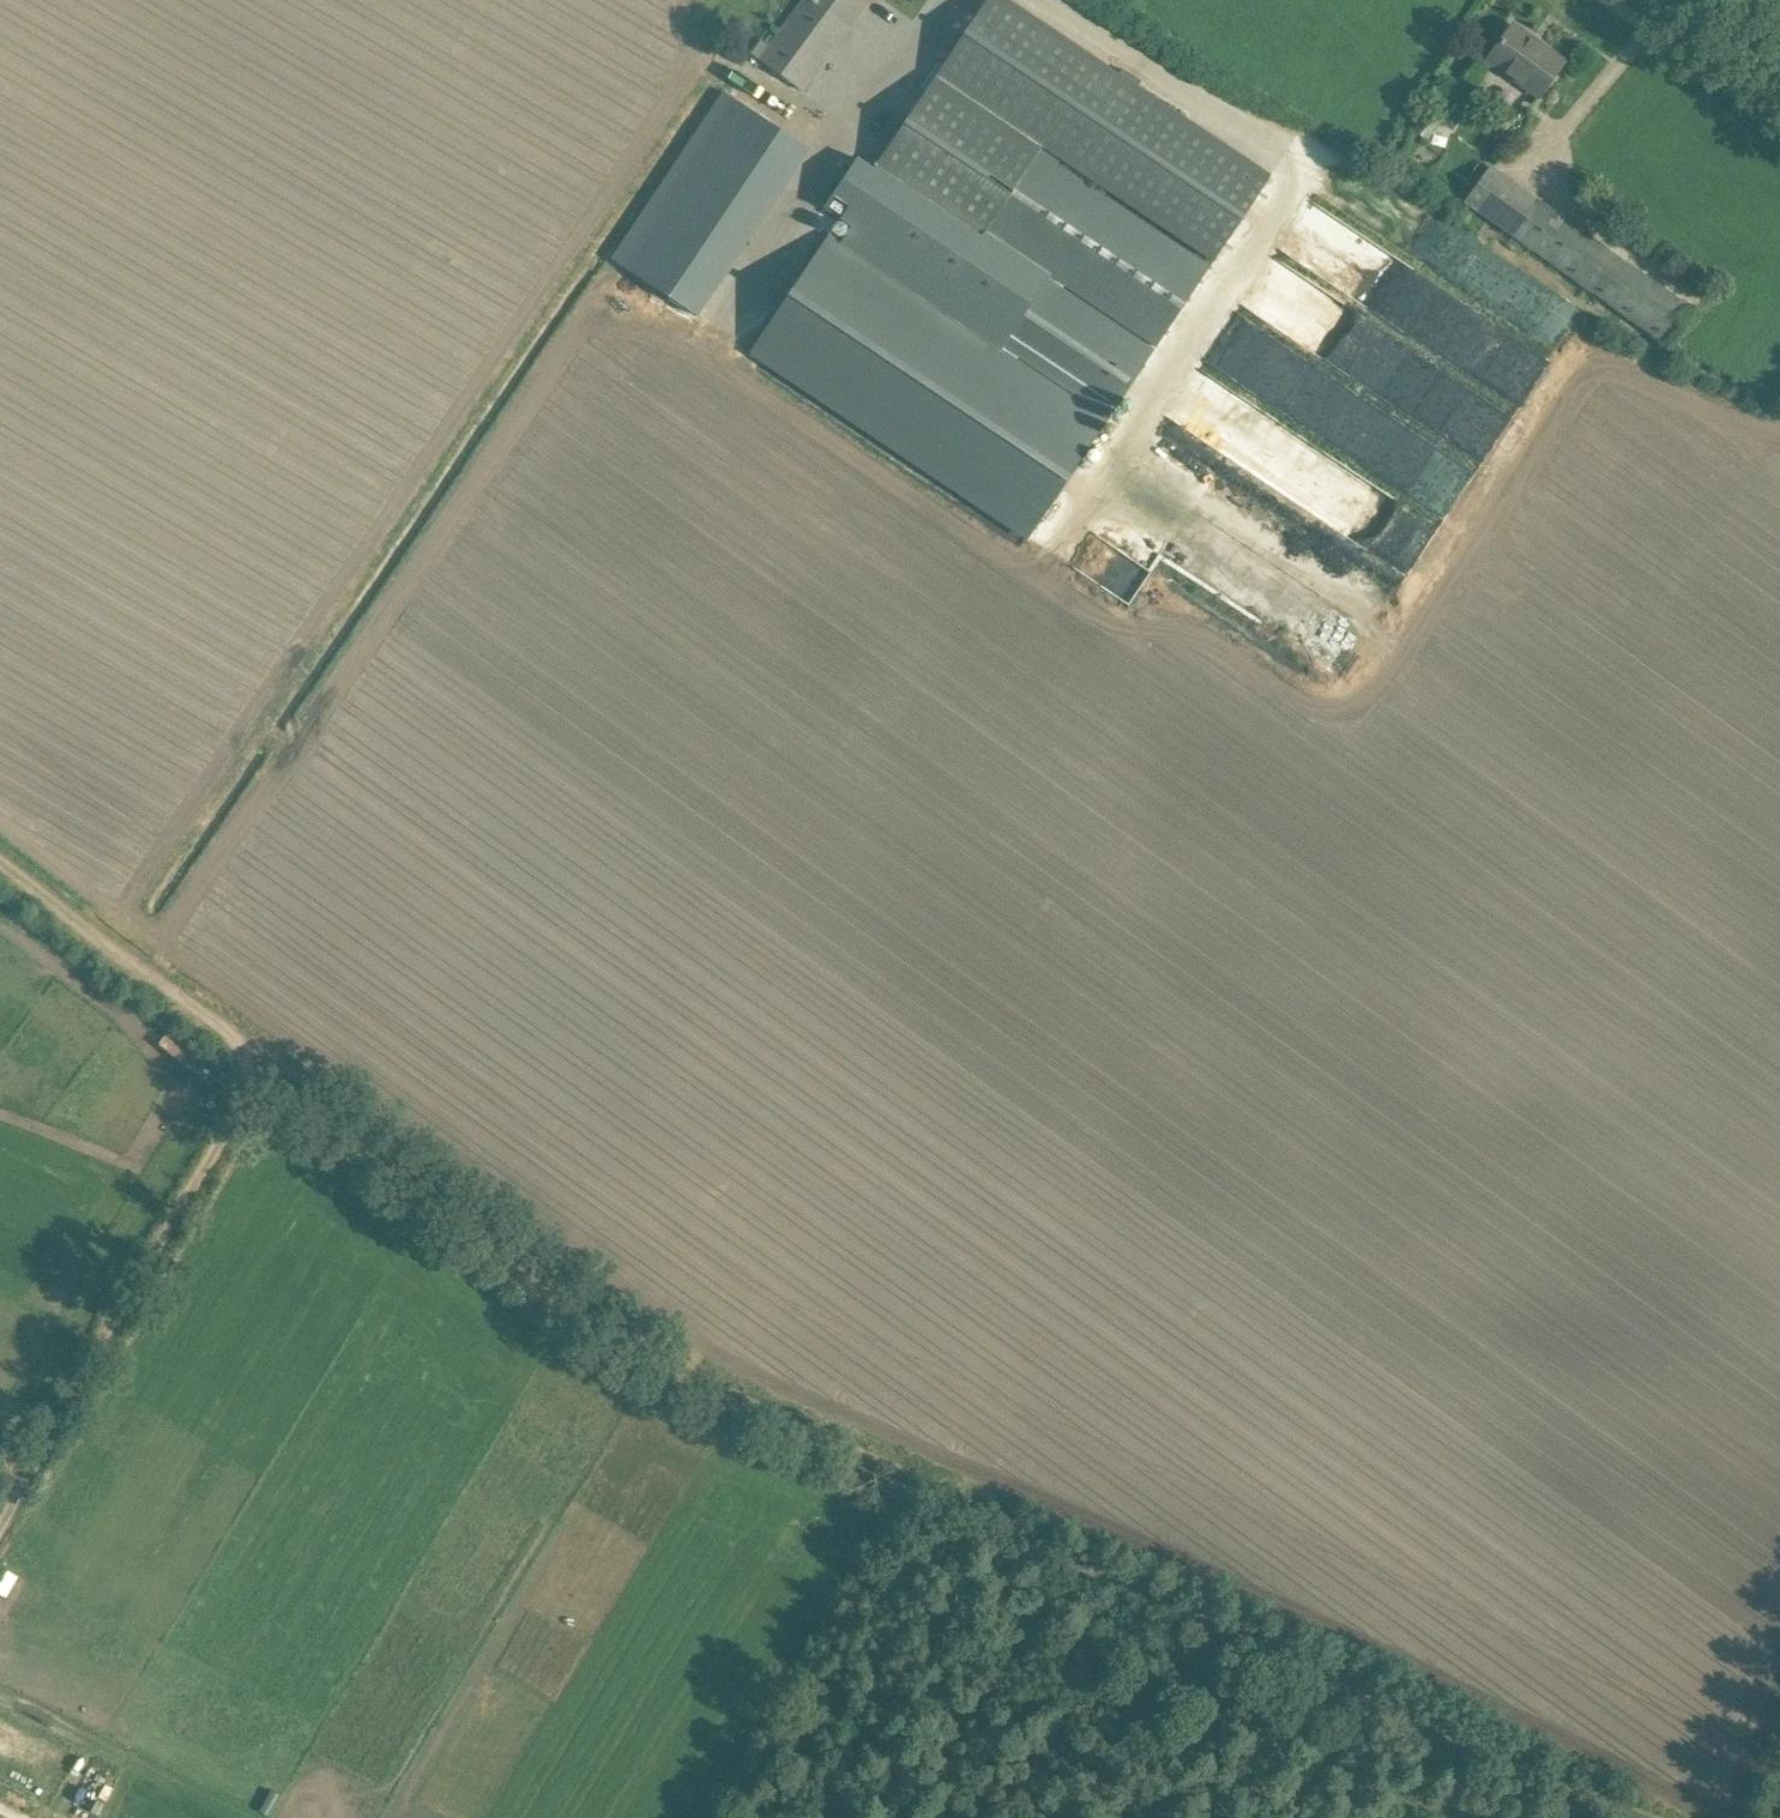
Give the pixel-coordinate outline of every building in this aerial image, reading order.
[(1256,198),(1270,178),(1003,0),(988,0),(891,144),(833,230),(987,333),(985,336),(831,233),(752,352),(1030,537),(1256,198)] [(801,89),(849,25),(843,20),(815,0),(803,0),(769,46),(761,40),(752,52),(771,67),(801,89)] [(1538,98),(1550,81),(1564,61),(1542,46),(1539,49),(1510,29),(1490,57),(1483,52),(1468,73),(1478,81),(1491,65),(1538,98)] [(724,90),(612,256),(698,315),(811,149),(724,90)] [(1427,141),(1443,119),(1427,107),(1411,129),(1427,141)] [(1665,350),(1692,314),(1694,311),(1491,165),(1464,202),(1512,238),(1665,350)]
